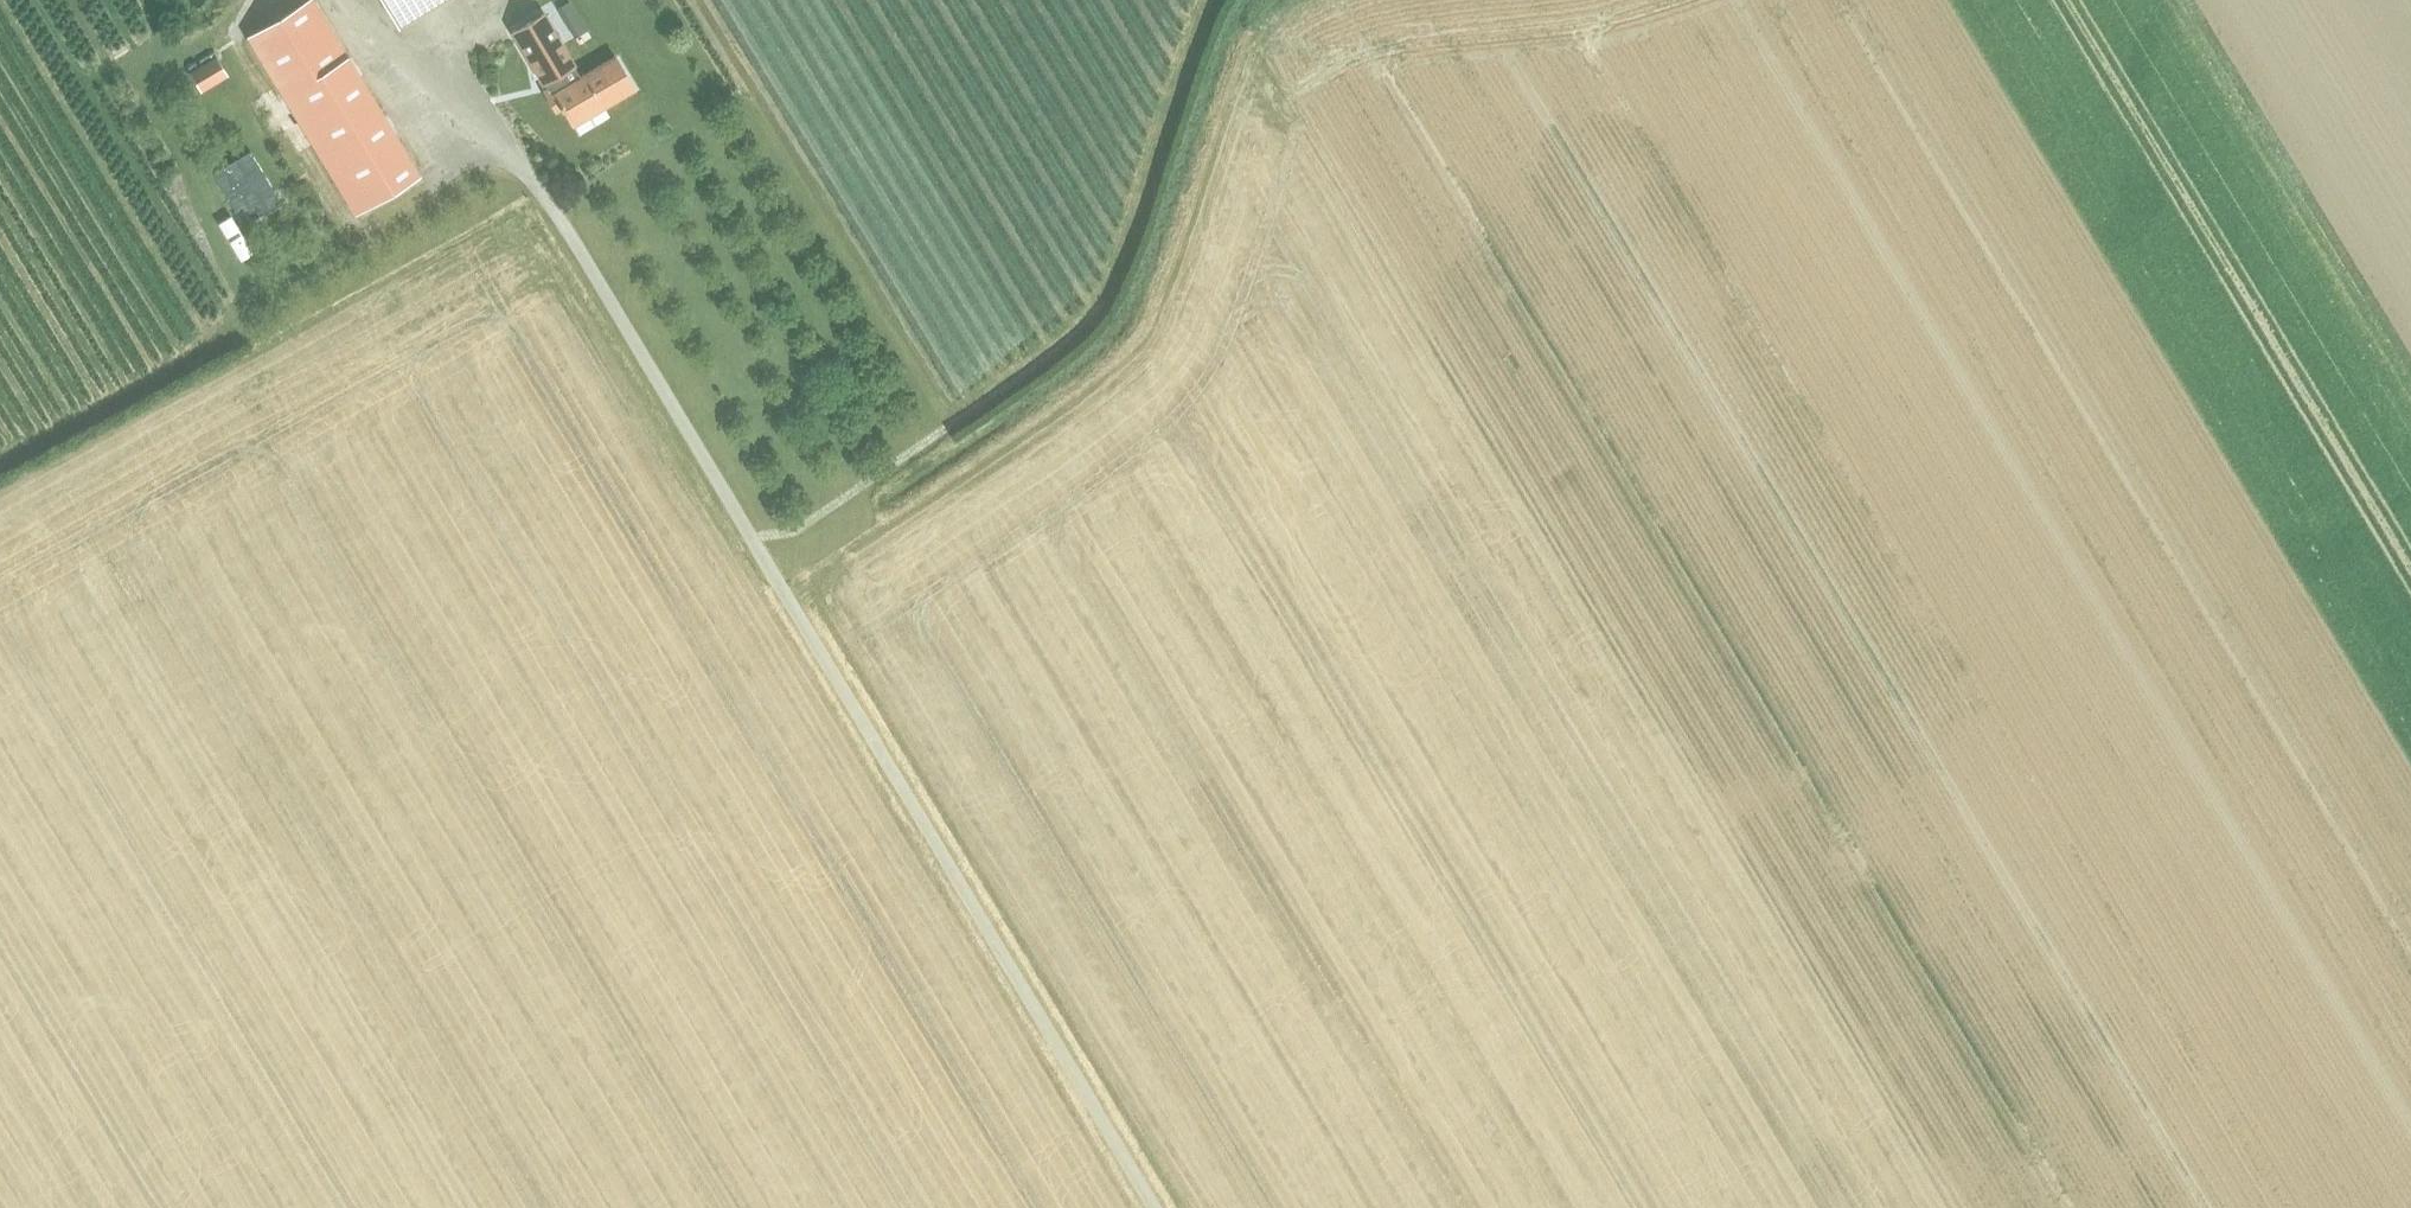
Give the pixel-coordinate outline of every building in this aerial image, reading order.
[(421,177),(314,0),(249,39),(356,216),(421,177)] [(391,12),(411,0),(384,0),(391,12)] [(588,31),(571,1),(558,9),(575,38),(588,31)] [(545,12),(515,30),(545,81),(549,80),(553,86),(546,90),(557,109),(561,107),(569,120),(580,138),(613,119),(606,107),(635,90),(617,60),(583,79),(545,12)] [(203,93),(229,77),(218,58),(192,74),(203,93)] [(252,153),(213,176),(235,212),(243,226),(281,203),(274,190),(252,153)]
